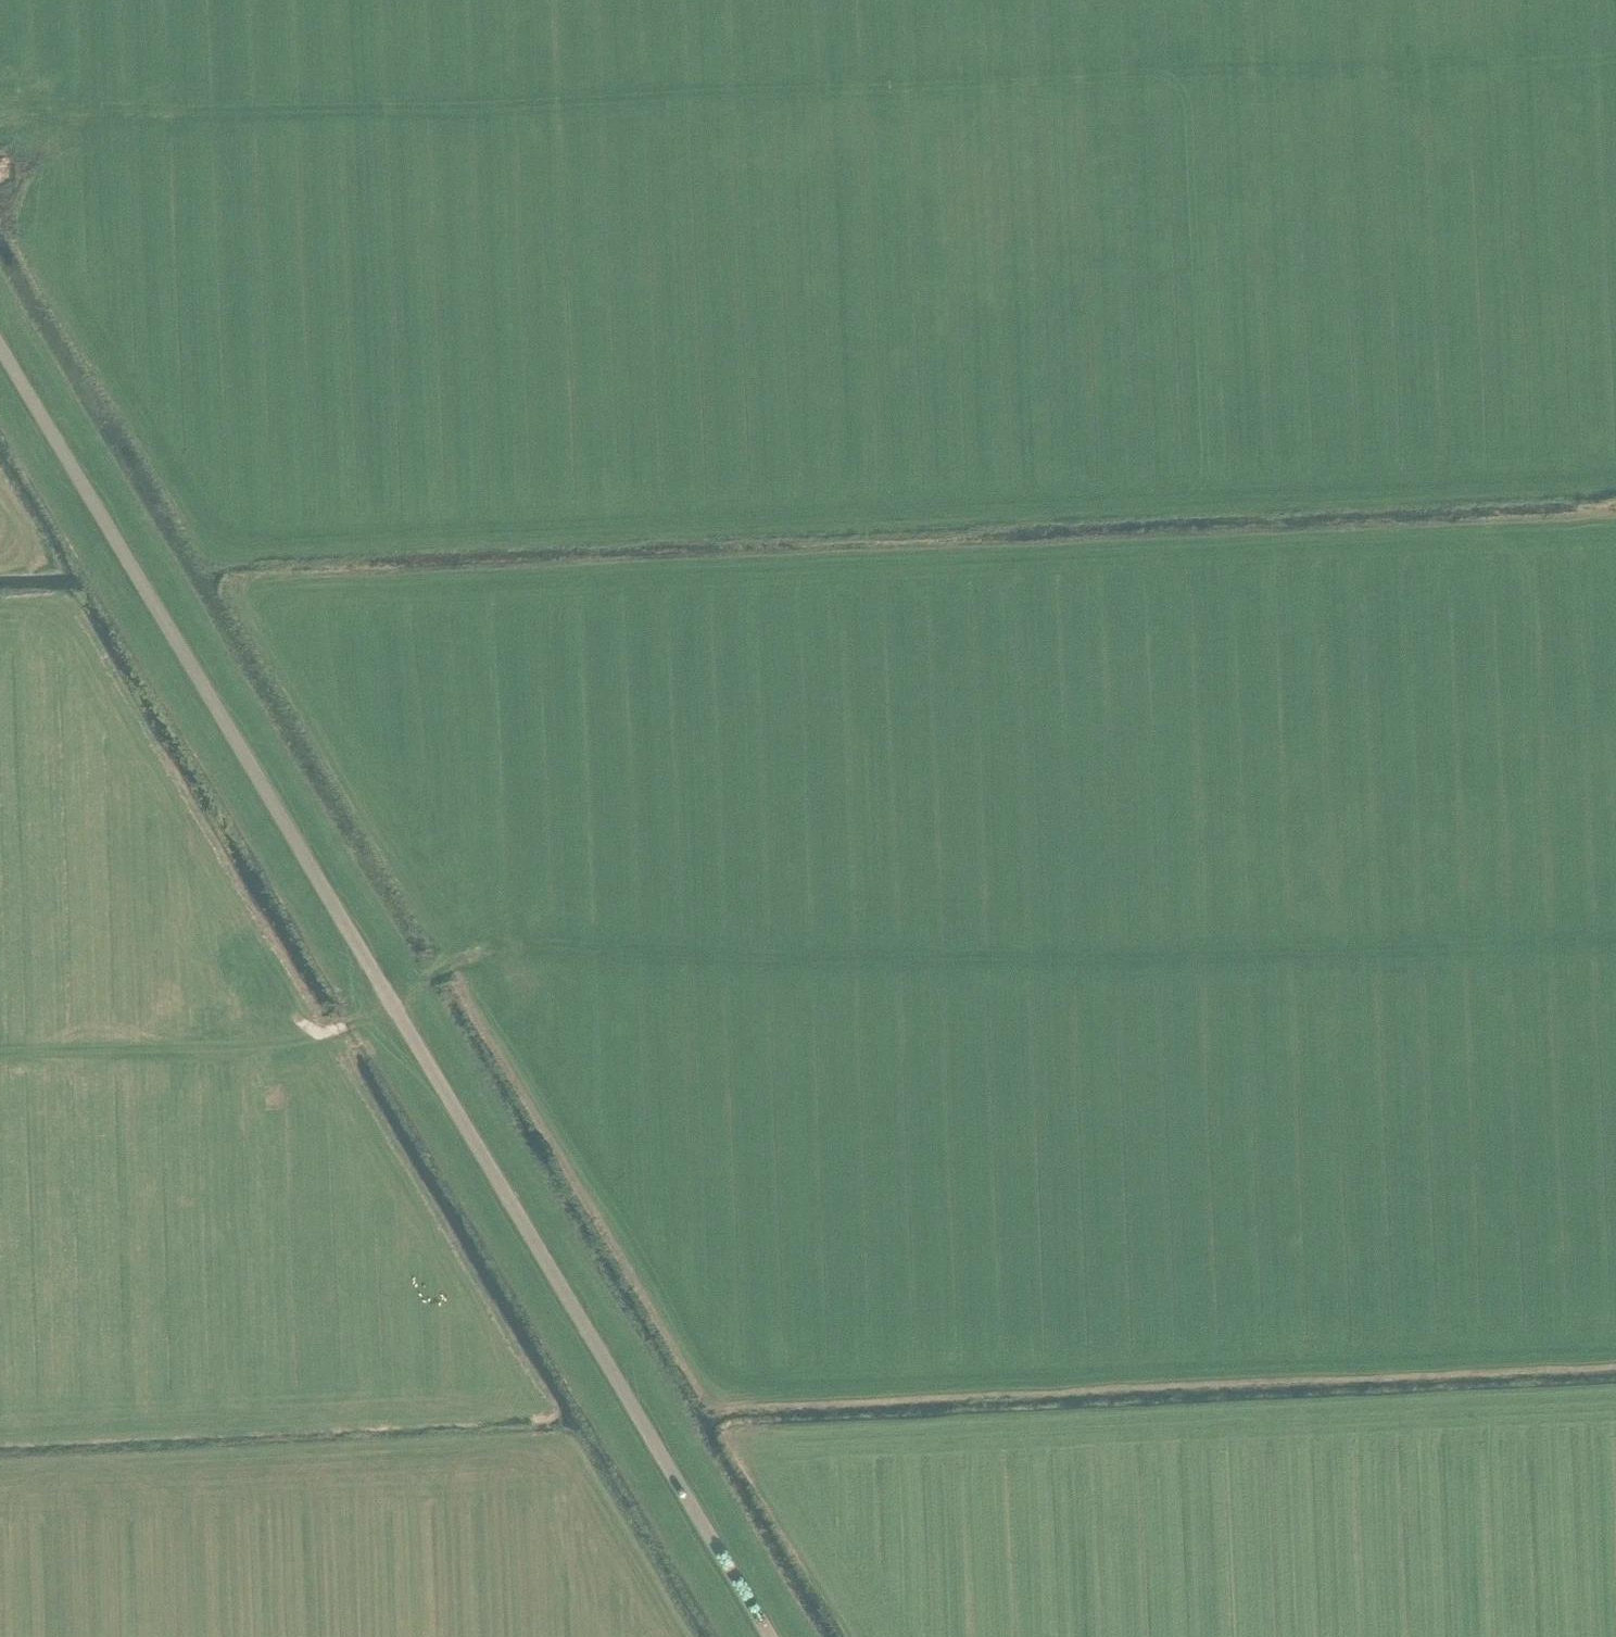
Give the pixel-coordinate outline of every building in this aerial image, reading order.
[(10,172),(0,155),(0,178),(10,172)]
